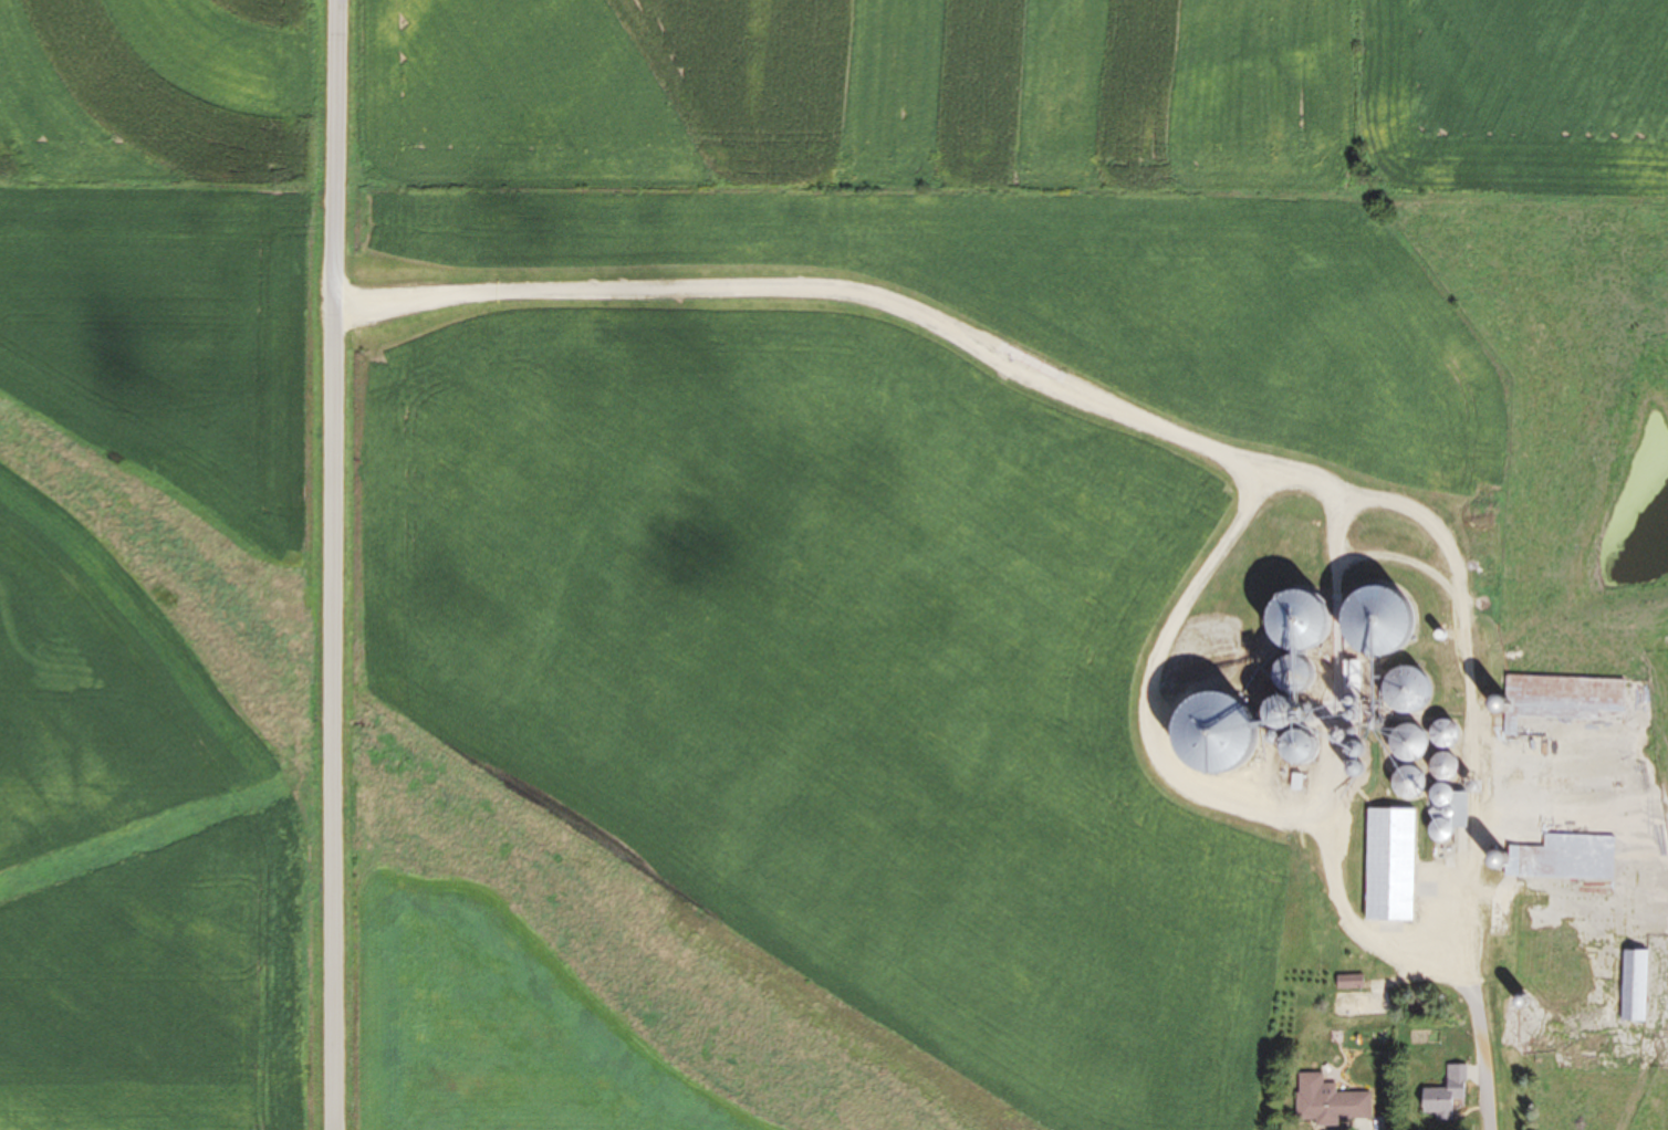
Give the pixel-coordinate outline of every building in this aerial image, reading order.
[(1421,600),(1363,585),(1347,649),(1405,663),(1421,600)] [(1307,697),(1312,653),(1325,655),(1332,601),(1292,596),(1284,655),(1290,656),(1285,694),(1307,697)] [(1397,670),(1397,715),(1426,715),(1426,670),(1397,670)] [(1627,681),(1506,676),(1505,717),(1625,721),(1627,681)] [(1239,696),(1188,696),(1188,772),(1226,772),(1226,763),(1239,763),(1239,696)] [(1414,764),(1430,735),(1409,723),(1393,753),(1414,764)] [(1415,801),(1424,772),(1405,766),(1396,795),(1415,801)] [(1450,808),(1452,790),(1439,789),(1437,806),(1450,808)] [(1416,921),(1416,811),(1368,811),(1368,921),(1416,921)] [(1440,818),(1431,837),(1449,846),(1458,827),(1440,818)] [(1614,880),(1615,837),(1546,835),(1545,848),(1498,847),(1497,868),(1507,868),(1507,877),(1614,880)] [(1649,950),(1623,950),(1623,1021),(1648,1021),(1649,950)] [(1338,989),(1363,989),(1363,977),(1338,976),(1338,989)] [(1455,1099),(1467,1099),(1468,1065),(1448,1065),(1447,1089),(1424,1088),(1424,1113),(1437,1113),(1437,1121),(1454,1122),(1455,1099)] [(1297,1073),(1297,1121),(1371,1122),(1371,1093),(1335,1093),(1335,1083),(1322,1083),(1322,1074),(1297,1073)]
